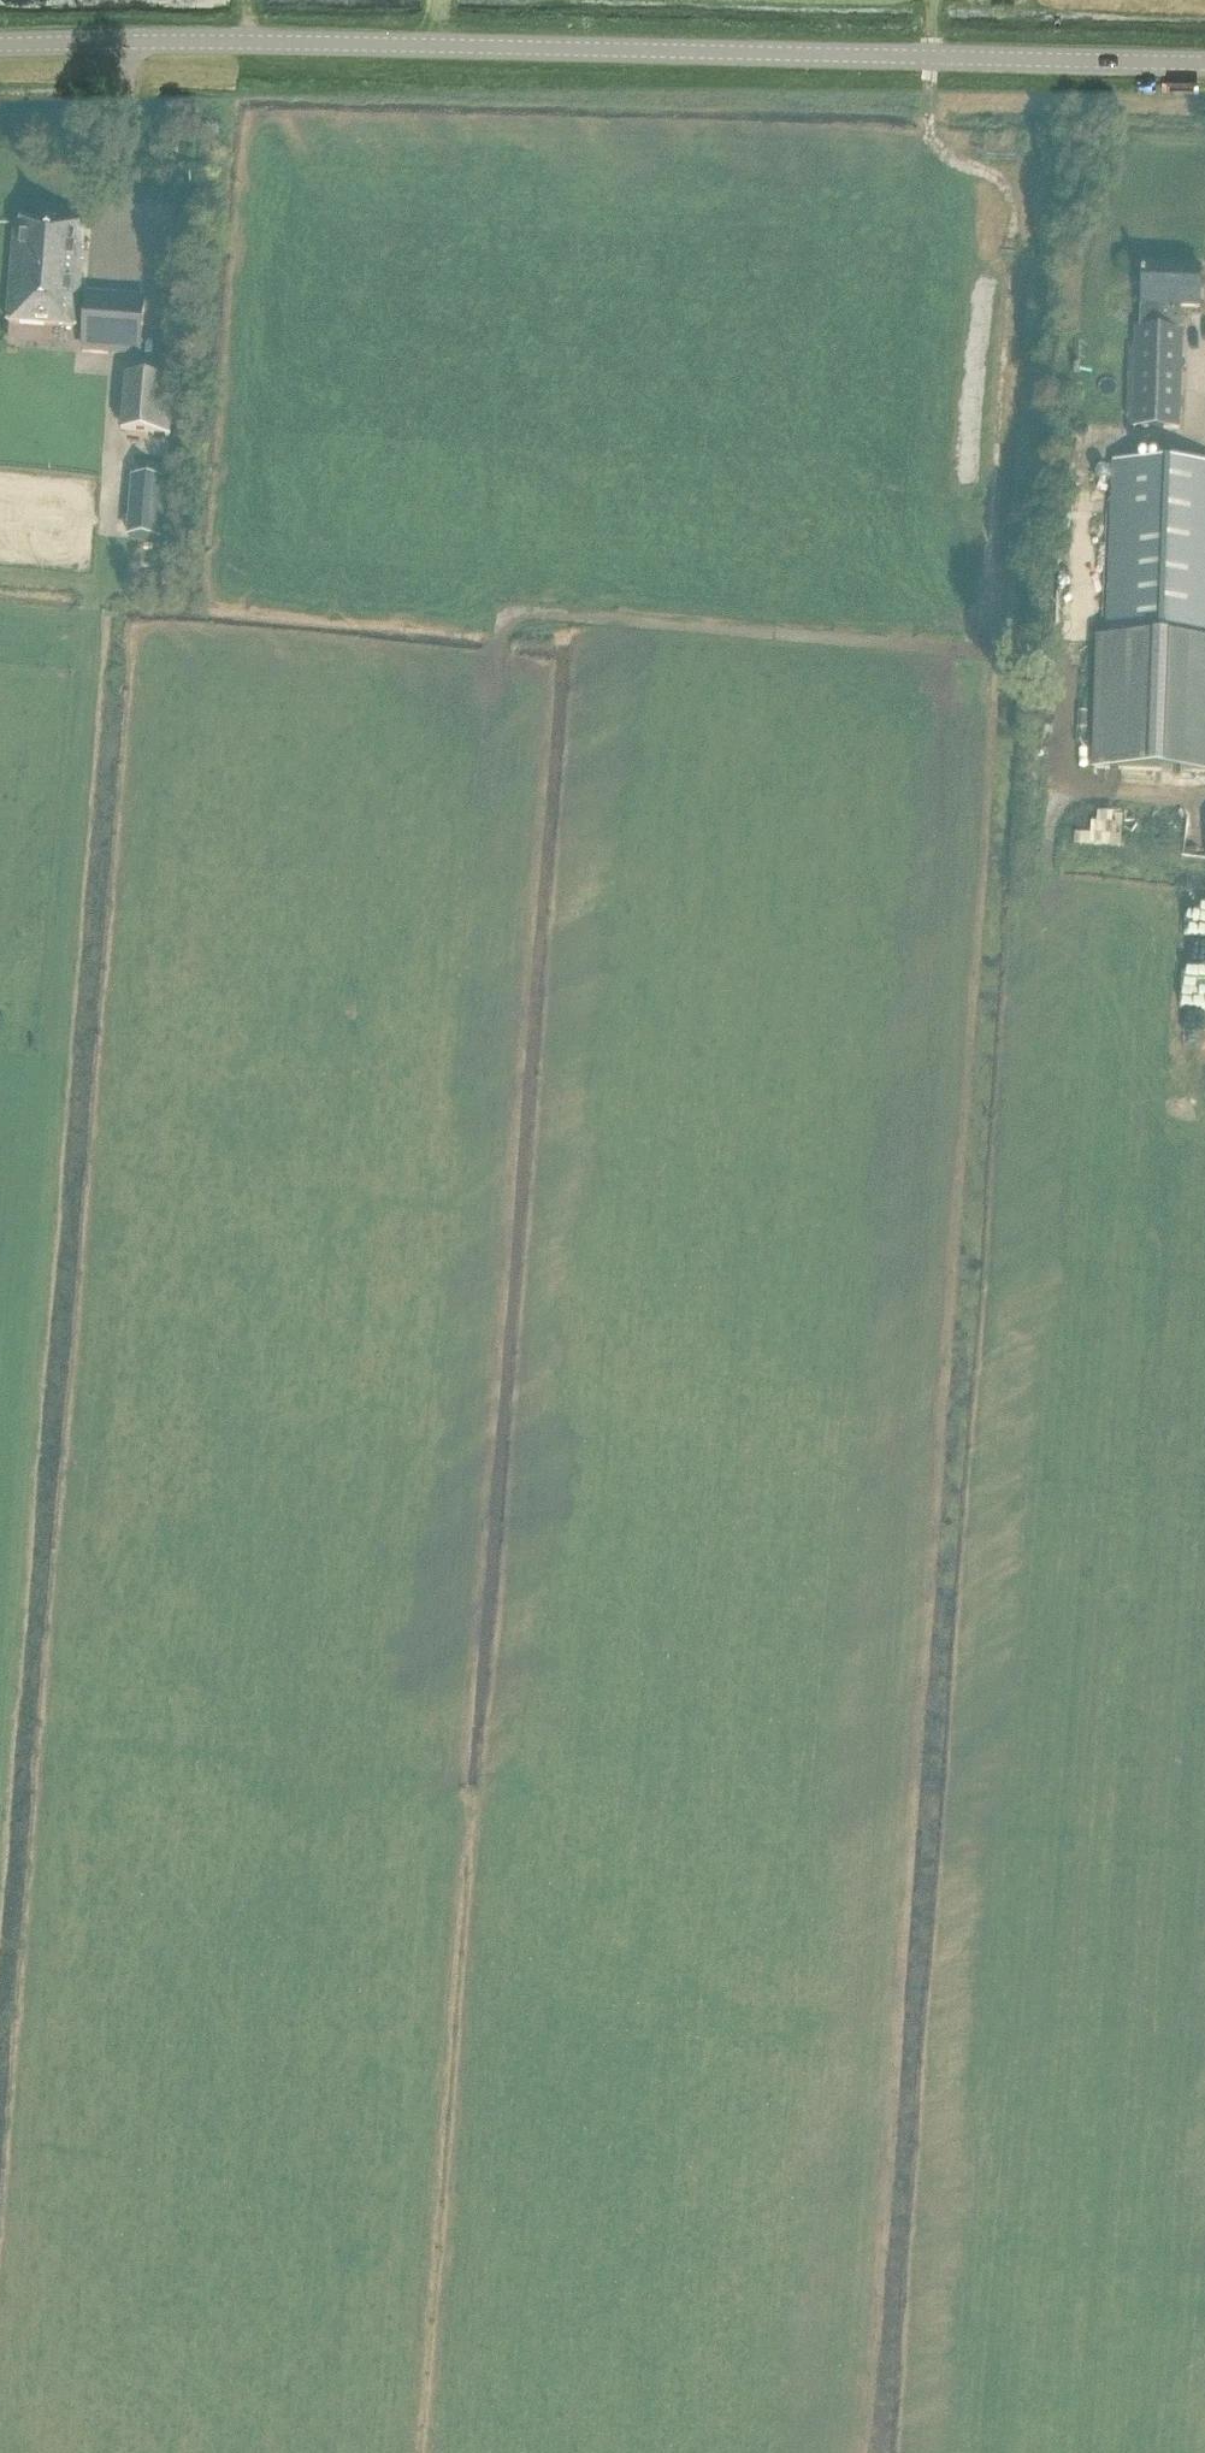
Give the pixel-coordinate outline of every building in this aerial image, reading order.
[(77,329),(84,229),(14,224),(7,324),(77,329)] [(1199,307),(1200,269),(1142,267),(1140,306),(1160,306),(1159,330),(1135,330),(1132,428),(1179,429),(1182,331),(1179,330),(1180,306),(1199,307)] [(140,353),(144,305),(105,302),(102,350),(140,353)] [(175,384),(132,380),(129,436),(172,439),(175,384)] [(1105,636),(1095,636),(1090,769),(1204,774),(1204,465),(1113,461),(1105,636)] [(162,539),(167,479),(131,476),(126,536),(162,539)] [(1000,638),(1004,661),(1016,659),(1012,636),(1000,638)]
